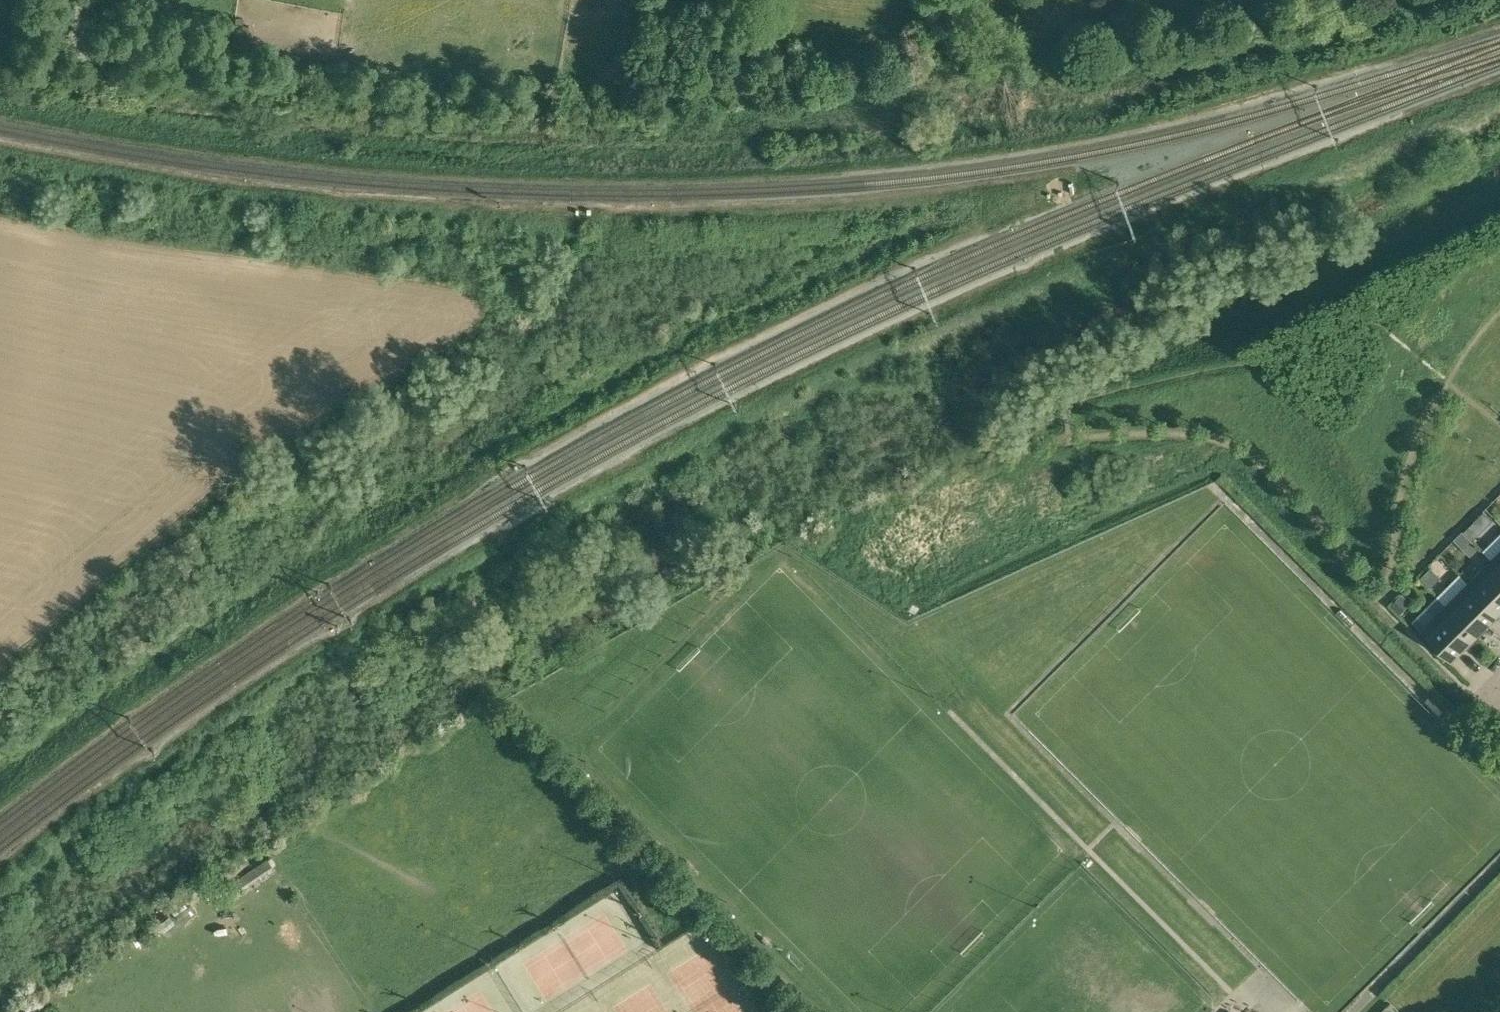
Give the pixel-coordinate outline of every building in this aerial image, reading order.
[(1468,537),(1463,531),(1462,532),(1455,539),(1460,545),(1468,537)] [(1491,559),(1499,568),(1499,550),(1491,559)] [(1468,582),(1498,611),(1499,609),(1499,568),(1491,559),(1468,582)] [(1449,594),(1470,574),(1464,568),(1443,588),(1449,594)] [(1468,582),(1445,604),(1478,637),(1489,627),(1485,624),(1498,611),(1468,582)] [(1402,591),(1391,602),(1400,611),(1412,600),(1402,591)] [(1478,637),(1445,604),(1420,629),(1431,640),(1433,638),(1452,657),(1465,644),(1468,648),(1478,637)]
